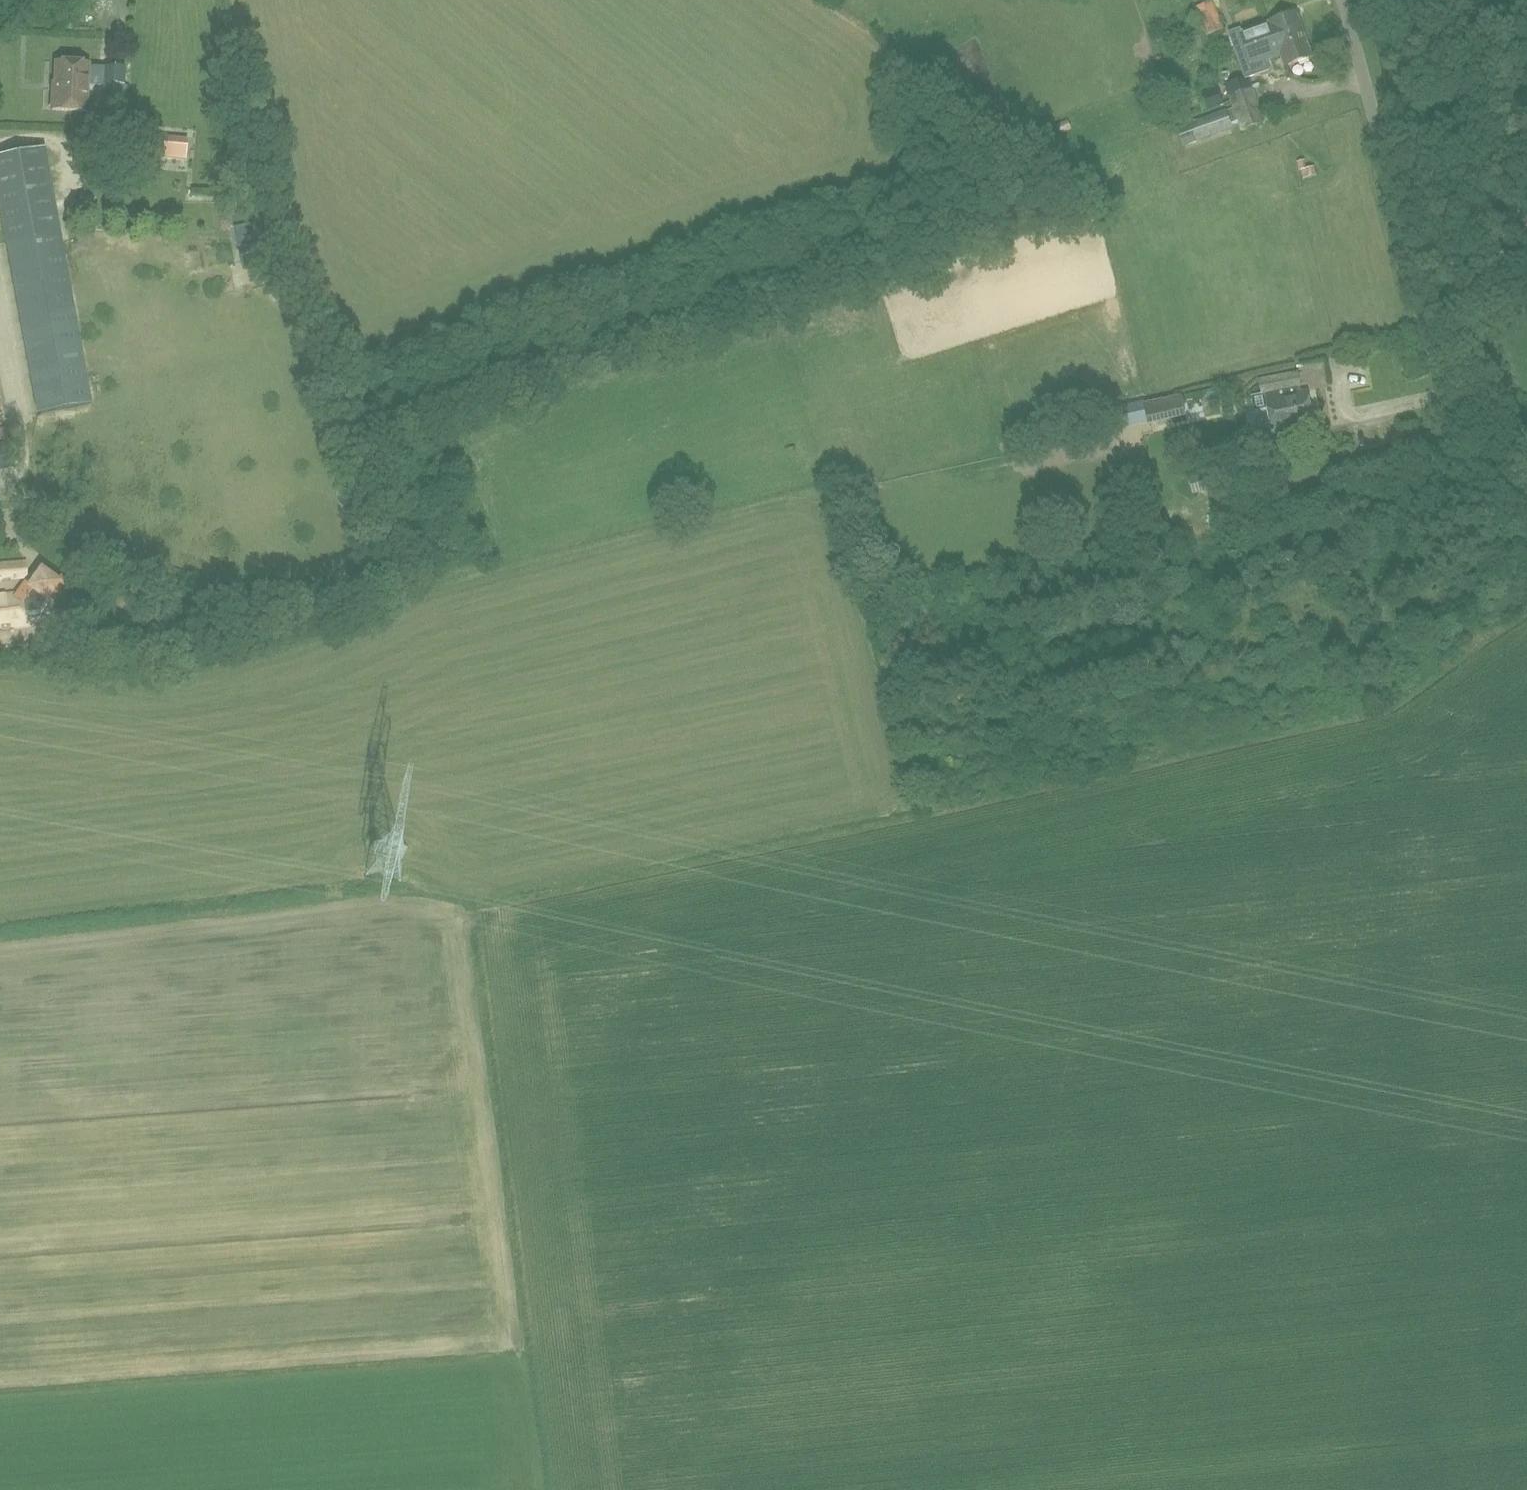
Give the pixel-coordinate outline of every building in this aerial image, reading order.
[(1206,36),(1224,30),(1214,1),(1196,8),(1206,36)] [(1270,22),(1270,23),(1282,55),(1286,67),(1314,57),(1298,12),(1270,22)] [(1266,61),(1282,55),(1270,23),(1242,33),(1241,29),(1229,34),(1246,80),(1270,72),(1266,61)] [(171,56),(158,55),(157,69),(170,70),(171,56)] [(57,63),(54,110),(86,112),(88,85),(104,86),(103,98),(123,99),(124,67),(104,66),(104,69),(88,68),(89,64),(57,63)] [(1244,83),(1243,79),(1225,85),(1229,97),(1233,108),(1258,100),(1251,81),(1244,83)] [(1221,96),(1219,89),(1202,94),(1204,102),(1208,110),(1225,105),(1221,96)] [(1258,100),(1233,108),(1242,131),(1266,122),(1258,100)] [(1228,110),(1192,123),(1177,129),(1183,147),(1235,128),(1228,110)] [(153,139),(151,156),(185,159),(186,143),(153,139)] [(0,158),(0,208),(7,246),(63,235),(47,149),(0,158)] [(1305,169),(1308,169),(1306,160),(1298,162),(1300,171),(1305,170),(1305,169)] [(1316,167),(1308,169),(1305,169),(1305,170),(1308,178),(1318,176),(1316,167)] [(261,267),(256,244),(237,248),(242,271),(261,267)] [(1308,391),(1302,392),(1299,372),(1259,380),(1262,395),(1250,397),(1253,413),(1268,410),(1272,435),(1315,427),(1308,391)] [(14,469),(9,442),(0,444),(0,471),(14,469)] [(26,579),(25,561),(0,563),(0,581),(26,579)] [(0,592),(0,624),(23,621),(22,616),(41,613),(62,579),(40,565),(28,584),(23,581),(18,590),(0,592)]
